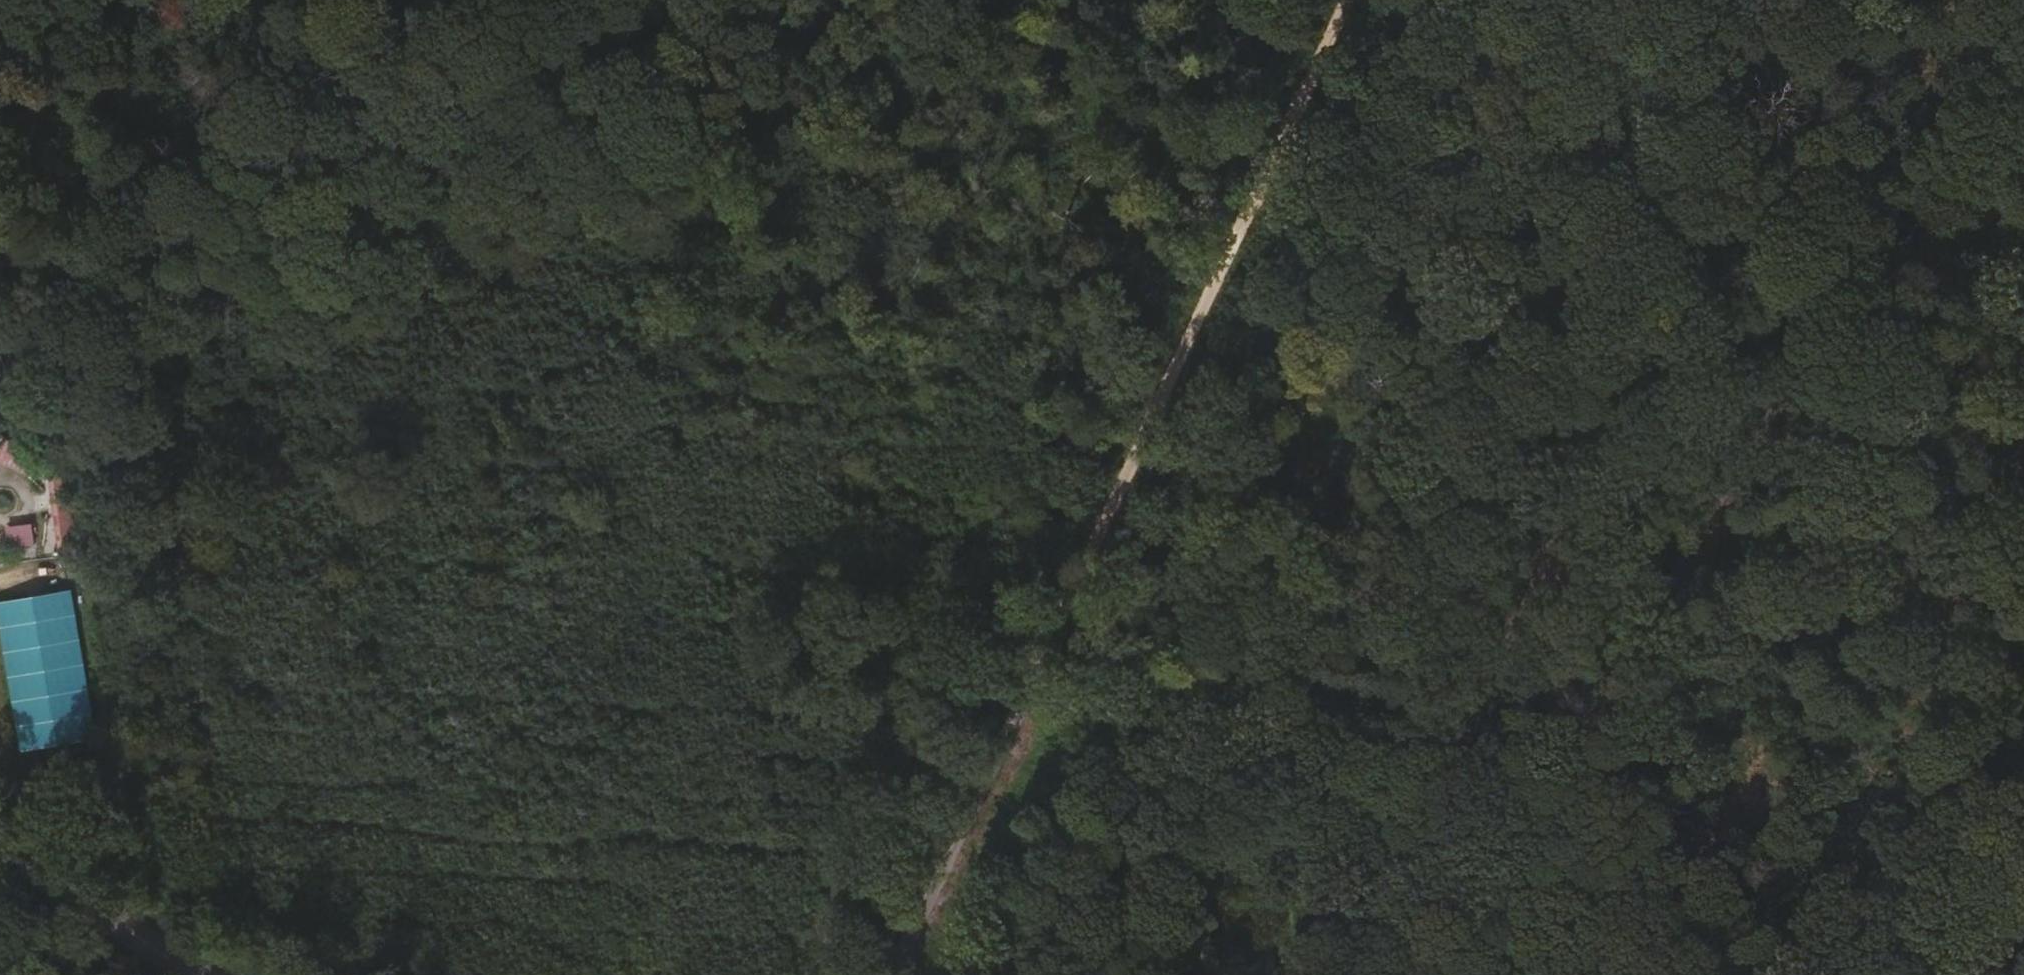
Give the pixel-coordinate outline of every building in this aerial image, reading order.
[(40,459),(6,441),(0,454),(0,465),(30,480),(40,459)] [(86,548),(65,454),(47,458),(67,552),(86,548)] [(0,604),(0,646),(15,748),(91,737),(70,594),(0,604)]
